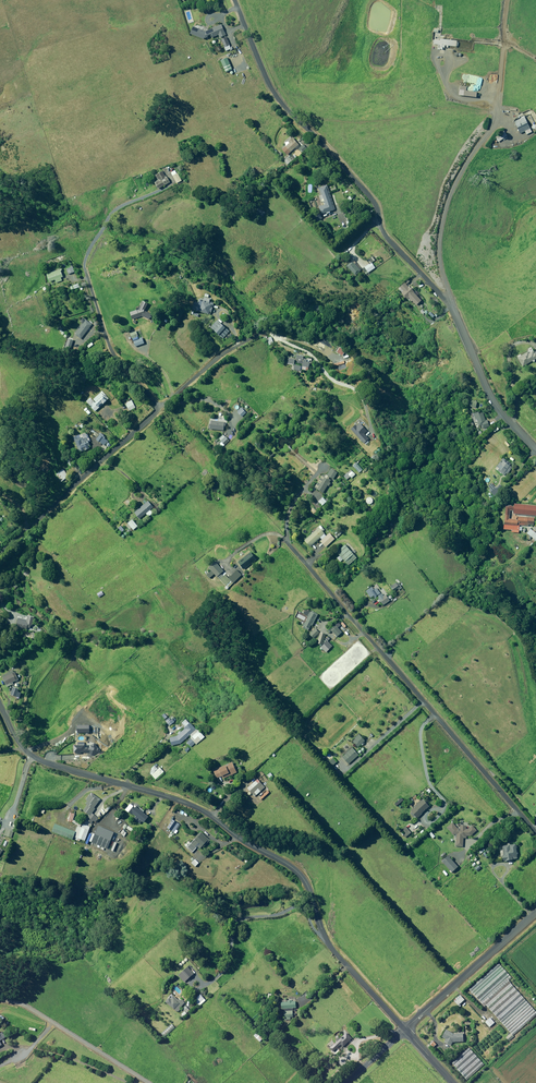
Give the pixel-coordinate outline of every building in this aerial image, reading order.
[(503,505),(501,530),(510,530),(510,532),(516,532),(516,524),(535,525),(535,518),(535,504),(511,503),(511,505),(503,505)] [(469,989),(484,1007),(486,1005),(514,1036),(535,1017),(535,1010),(511,981),(514,978),(499,962),(469,989)]
